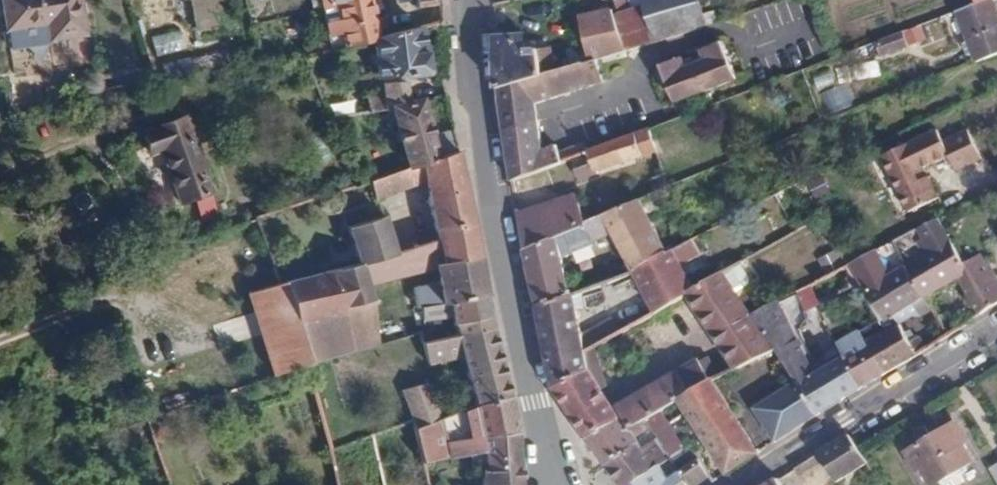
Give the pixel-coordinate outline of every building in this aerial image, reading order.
[(3,31),(46,24),(47,40),(83,35),(78,0),(0,0),(0,13),(3,31)] [(342,48),(372,42),(373,40),(377,38),(368,0),(358,0),(333,6),(342,48)] [(625,52),(617,17),(616,14),(634,10),(631,0),(619,0),(621,10),(579,19),(586,49),(590,63),(596,61),(602,59),(625,52)] [(707,27),(696,0),(641,0),(644,10),(654,43),(679,36),(707,27)] [(964,9),(986,59),(996,55),(996,0),(989,0),(964,9)] [(625,52),(654,43),(644,10),(617,17),(625,52)] [(424,73),(417,28),(389,35),(377,38),(373,40),(372,42),(376,61),(374,62),(376,77),(382,76),(402,72),(402,76),(424,73)] [(904,32),(880,41),(883,51),(908,42),(904,32)] [(513,41),(495,41),(498,90),(556,73),(551,54),(539,56),(539,53),(527,53),(520,52),(520,45),(513,41)] [(684,70),(682,63),(681,59),(660,67),(673,102),(734,81),(721,44),(700,51),(702,56),(704,63),(684,70)] [(590,63),(586,49),(565,54),(570,68),(583,65),(590,63)] [(702,56),(682,63),(684,70),(704,63),(702,56)] [(608,82),(602,59),(596,61),(602,83),(608,82)] [(556,73),(498,90),(501,114),(533,105),(602,83),(596,61),(590,63),(583,65),(570,68),(556,73)] [(368,113),(392,110),(392,108),(407,105),(407,102),(403,84),(402,76),(402,72),(382,76),(383,87),(384,95),(366,98),(368,113)] [(407,169),(456,152),(451,132),(428,140),(420,100),(407,102),(407,105),(392,108),(392,110),(407,169)] [(534,113),(533,105),(501,114),(502,122),(503,130),(535,120),(534,113)] [(183,117),(140,134),(149,156),(160,152),(181,202),(212,189),(183,117)] [(511,183),(569,158),(573,156),(571,149),(556,153),(554,146),(539,151),(535,120),(503,130),(511,183)] [(654,151),(647,130),(586,152),(573,156),(569,158),(576,180),(597,173),(596,170),(654,151)] [(882,159),(890,178),(906,170),(952,145),(967,137),(965,133),(941,143),(936,132),(882,159)] [(905,209),(934,195),(926,179),(923,181),(916,184),(912,175),(919,172),(947,159),(953,174),(979,162),(967,137),(952,145),(906,170),(890,178),(905,209)] [(573,156),(586,152),(583,144),(571,149),(573,156)] [(443,269),(478,260),(470,216),(456,152),(407,169),(367,183),(373,200),(423,181),(437,243),(443,269)] [(916,184),(923,181),(919,172),(912,175),(916,184)] [(573,195),(517,214),(524,250),(575,229),(584,222),(573,195)] [(937,200),(934,195),(905,209),(907,214),(937,200)] [(664,255),(638,200),(584,222),(575,229),(524,250),(536,309),(569,299),(560,257),(594,243),(592,240),(612,235),(633,272),(664,255)] [(350,242),(356,264),(395,252),(383,216),(345,228),(348,237),(342,238),(344,244),(350,242)] [(953,278),(976,316),(988,308),(973,283),(965,269),(935,221),(915,231),(921,241),(916,244),(923,257),(905,268),(922,297),(953,278)] [(979,246),(989,265),(996,261),(996,236),(979,246)] [(249,292),(272,377),(304,367),(309,366),(299,327),(372,314),(366,288),(434,272),(436,286),(418,290),(414,298),(415,312),(418,312),(447,305),(486,299),(478,260),(443,269),(437,243),(429,242),(395,252),(356,264),(280,284),(249,292)] [(698,258),(689,242),(671,251),(679,268),(698,258)] [(664,255),(633,272),(635,276),(653,311),(654,313),(685,294),(690,291),(679,268),(671,251),(664,255)] [(875,252),(849,265),(865,292),(890,277),(875,252)] [(979,261),(965,269),(973,283),(987,274),(979,261)] [(891,317),(922,297),(905,268),(890,277),(865,292),(883,322),(891,317)] [(728,270),(719,274),(729,288),(736,283),(728,270)] [(973,283),(988,308),(996,302),(996,276),(994,270),(987,274),(973,283)] [(690,291),(685,294),(733,368),(750,360),(773,351),(748,316),(729,288),(719,274),(690,291)] [(569,299),(536,309),(551,387),(587,372),(584,355),(584,351),(604,339),(599,330),(581,340),(576,297),(569,299)] [(925,323),(935,317),(922,297),(891,317),(894,321),(907,313),(909,317),(917,311),(925,323)] [(456,338),(493,330),(486,299),(447,305),(451,318),(455,337),(456,338)] [(775,349),(780,357),(795,383),(816,414),(859,390),(840,358),(810,374),(790,332),(797,330),(781,299),(748,316),(773,351),(775,349)] [(447,305),(418,312),(421,325),(435,322),(451,318),(447,305)] [(818,312),(829,334),(840,329),(830,307),(818,312)] [(299,327),(309,366),(378,346),(372,314),(299,327)] [(423,335),(425,334),(437,330),(435,322),(421,325),(422,331),(423,335)] [(853,352),(871,383),(925,350),(918,339),(908,344),(896,326),(863,346),(853,352)] [(473,406),(508,398),(493,330),(456,338),(455,337),(427,344),(420,345),(425,364),(460,357),(473,406)] [(418,336),(420,345),(427,344),(425,334),(423,335),(418,336)] [(834,345),(840,358),(853,352),(863,346),(856,334),(834,345)] [(750,360),(733,368),(736,377),(780,357),(775,349),(773,351),(750,360)] [(840,358),(859,390),(871,383),(853,352),(840,358)] [(415,431),(438,422),(419,367),(395,377),(412,422),(415,431)] [(587,372),(551,387),(572,417),(588,440),(617,419),(626,431),(644,420),(658,411),(677,399),(689,392),(675,369),(610,408),(604,398),(587,372)] [(709,380),(689,392),(677,399),(725,469),(726,472),(756,453),(709,380)] [(816,414),(795,383),(754,410),(774,441),(816,414)] [(477,440),(516,433),(508,398),(473,406),(473,413),(477,440)] [(658,411),(644,420),(649,428),(655,438),(666,457),(681,448),(658,411)] [(447,460),(480,452),(477,440),(473,413),(438,422),(447,460)] [(617,419),(588,440),(606,465),(637,442),(633,437),(649,428),(644,420),(626,431),(617,419)] [(420,466),(447,460),(438,422),(415,431),(412,433),(420,466)] [(903,453),(915,473),(919,470),(928,484),(931,484),(970,462),(960,446),(965,443),(952,423),(903,453)] [(517,466),(516,433),(477,440),(480,452),(483,471),(477,471),(477,484),(519,484),(517,466)] [(864,463),(854,448),(846,436),(816,454),(820,461),(834,483),(864,463)] [(606,465),(621,484),(698,484),(708,479),(687,445),(681,448),(666,457),(655,438),(641,446),(637,442),(606,465)] [(820,461),(816,454),(792,468),(797,475),(820,461)] [(420,466),(423,477),(449,470),(447,460),(420,466)] [(469,460),(455,461),(456,475),(470,474),(469,460)]
